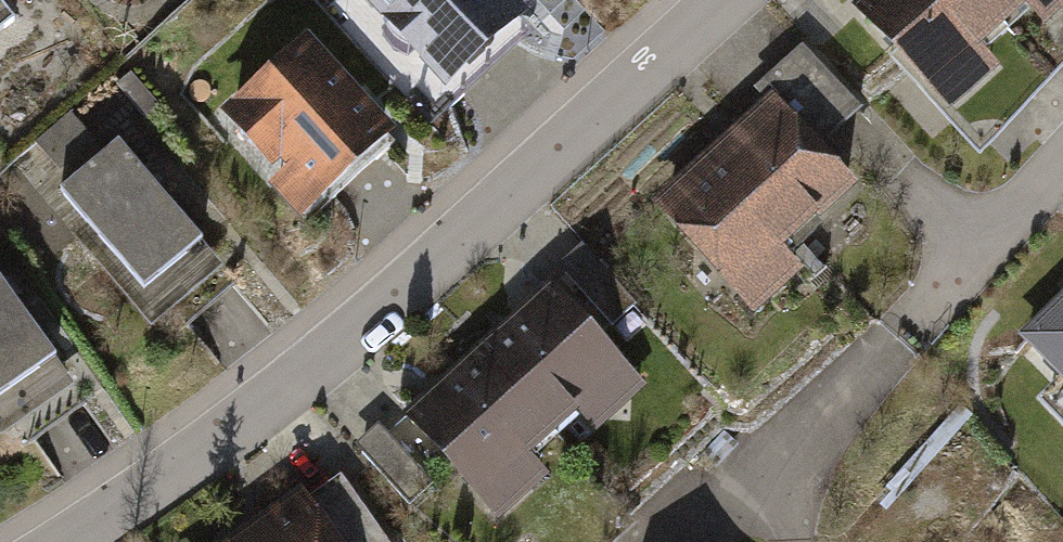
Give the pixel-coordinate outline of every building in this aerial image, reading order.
[(550,24),(529,0),(367,0),(364,3),(456,107),(550,24)] [(1037,36),(1003,0),(864,0),(857,7),(958,112),(1037,36)] [(1062,11),(1062,0),(1003,0),(1037,36),(1062,11)] [(30,39),(0,1),(0,62),(30,39)] [(771,98),(657,200),(756,310),(812,259),(799,245),(868,183),(826,136),(865,101),(813,43),(762,88),(771,98)] [(329,230),(406,163),(312,56),(220,136),(265,188),(280,174),(329,230)] [(135,86),(115,104),(144,136),(164,119),(135,86)] [(52,214),(154,341),(233,278),(131,151),(52,214)] [(636,309),(585,252),(562,273),(613,329),(636,309)] [(8,453),(89,397),(0,268),(0,441),(8,453)] [(481,350),(569,457),(645,395),(557,288),(481,350)] [(1017,350),(1062,392),(1062,300),(1017,350)] [(493,518),(569,457),(481,350),(405,412),(493,518)] [(407,499),(431,478),(382,425),(359,447),(407,499)] [(347,473),(319,494),(309,480),(225,541),(399,541),(347,473)]
